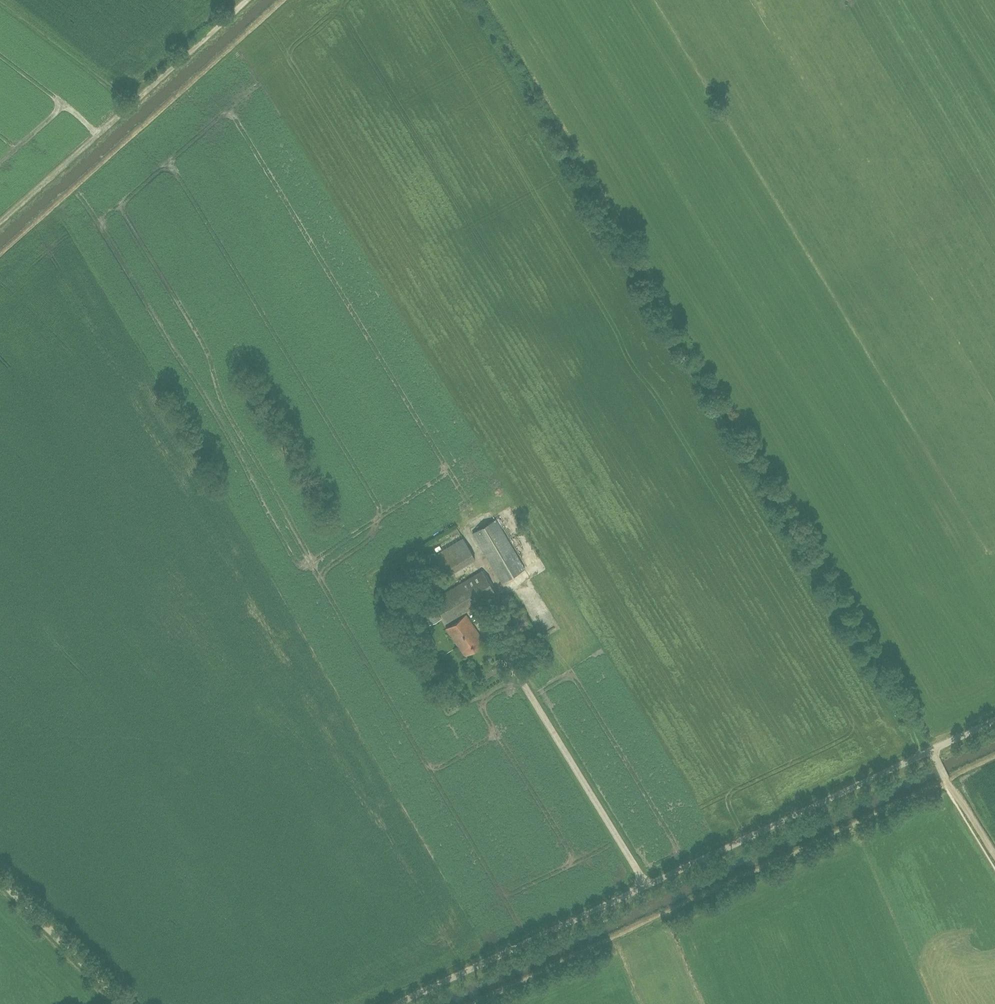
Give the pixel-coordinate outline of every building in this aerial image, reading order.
[(502,583),(525,570),(497,520),(473,533),(502,583)] [(436,555),(448,575),(478,558),(466,537),(436,555)] [(445,617),(493,589),(483,572),(435,600),(445,617)] [(411,603),(425,598),(421,590),(408,595),(411,603)] [(388,610),(406,600),(401,591),(383,601),(388,610)] [(430,625),(442,620),(435,607),(424,613),(430,625)] [(495,628),(510,619),(507,611),(491,620),(495,628)] [(520,632),(532,626),(525,613),(513,619),(520,632)] [(465,656),(485,642),(467,616),(447,629),(465,656)]
